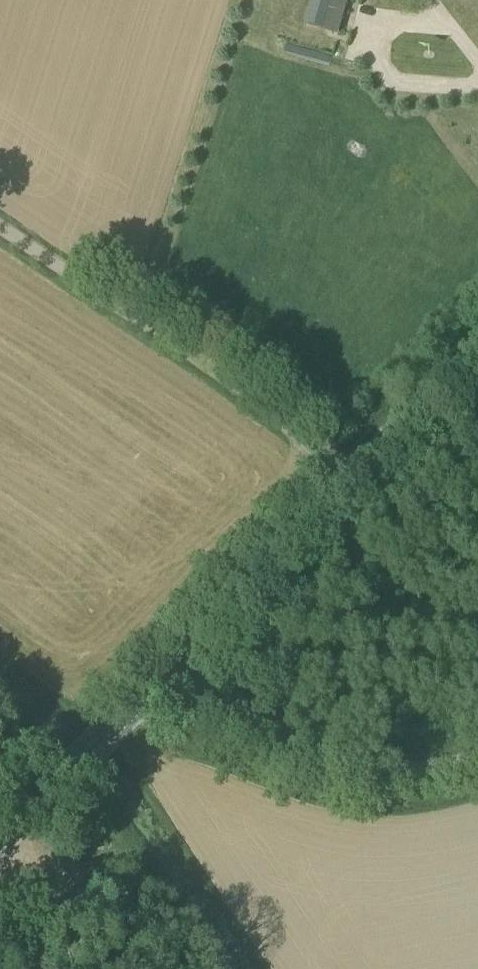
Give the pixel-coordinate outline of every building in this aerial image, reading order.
[(304,24),(338,34),(348,0),(311,0),(304,24)]
